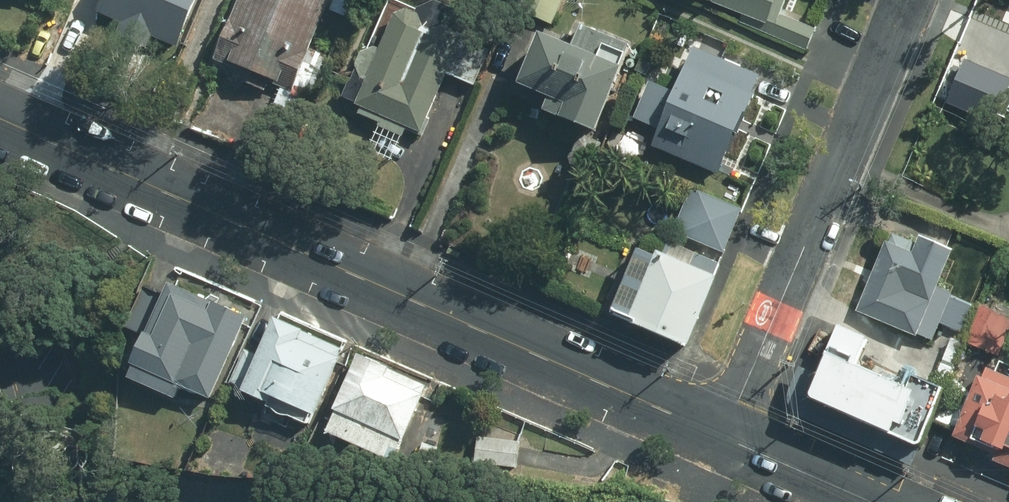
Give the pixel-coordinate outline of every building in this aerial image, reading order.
[(204,0),(109,0),(106,7),(129,18),(124,31),(154,44),(159,33),(184,44),(204,0)] [(221,54),(244,65),(239,76),(269,89),(274,78),(296,88),(335,0),(245,0),(221,54)] [(333,9),(349,16),(356,0),(337,0),(333,9)] [(409,0),(395,0),(351,95),(370,104),(365,113),(409,134),(412,126),(427,133),(456,71),(480,82),(495,48),(469,36),(465,27),(456,21),(464,5),(453,0),(435,0),(428,3),(426,7),(409,0)] [(522,10),(557,26),(570,0),(527,0),(522,10)] [(812,52),(820,30),(788,16),(795,0),(701,0),(745,18),(744,22),(812,52)] [(558,117),(612,139),(640,75),(634,72),(640,59),(636,57),(640,48),(592,30),(583,51),(558,40),(537,91),(565,101),(558,117)] [(769,79),(705,52),(686,98),(662,86),(644,122),(670,135),(663,149),(727,177),(769,79)] [(729,255),(748,211),(698,188),(683,222),(690,225),(685,236),(729,255)] [(850,310),(926,338),(943,293),(926,287),(941,247),(910,236),(908,241),(885,233),(882,240),(877,238),(850,310)] [(611,316),(689,349),(718,282),(714,280),(720,266),(669,244),(662,261),(639,251),(611,316)] [(172,299),(147,287),(128,330),(152,341),(172,299)] [(217,402),(254,321),(180,289),(137,381),(182,402),(188,388),(217,402)] [(995,355),(1008,317),(974,304),(959,341),(995,355)] [(960,331),(965,318),(948,312),(944,326),(960,331)] [(323,419),(349,361),(353,351),(285,321),(269,360),(249,351),(233,386),(278,406),(277,410),(313,427),(318,417),(323,419)] [(851,334),(822,323),(793,397),(914,446),(936,390),(887,370),(883,382),(840,364),(851,334)] [(365,357),(330,432),(392,460),(397,450),(405,454),(435,389),(365,357)] [(993,359),(987,371),(970,364),(938,433),(982,454),(980,458),(1008,472),(1008,366),(993,359)] [(526,444),(483,438),(481,464),(522,469),(526,444)] [(443,449),(427,444),(422,461),(437,466),(443,449)]
